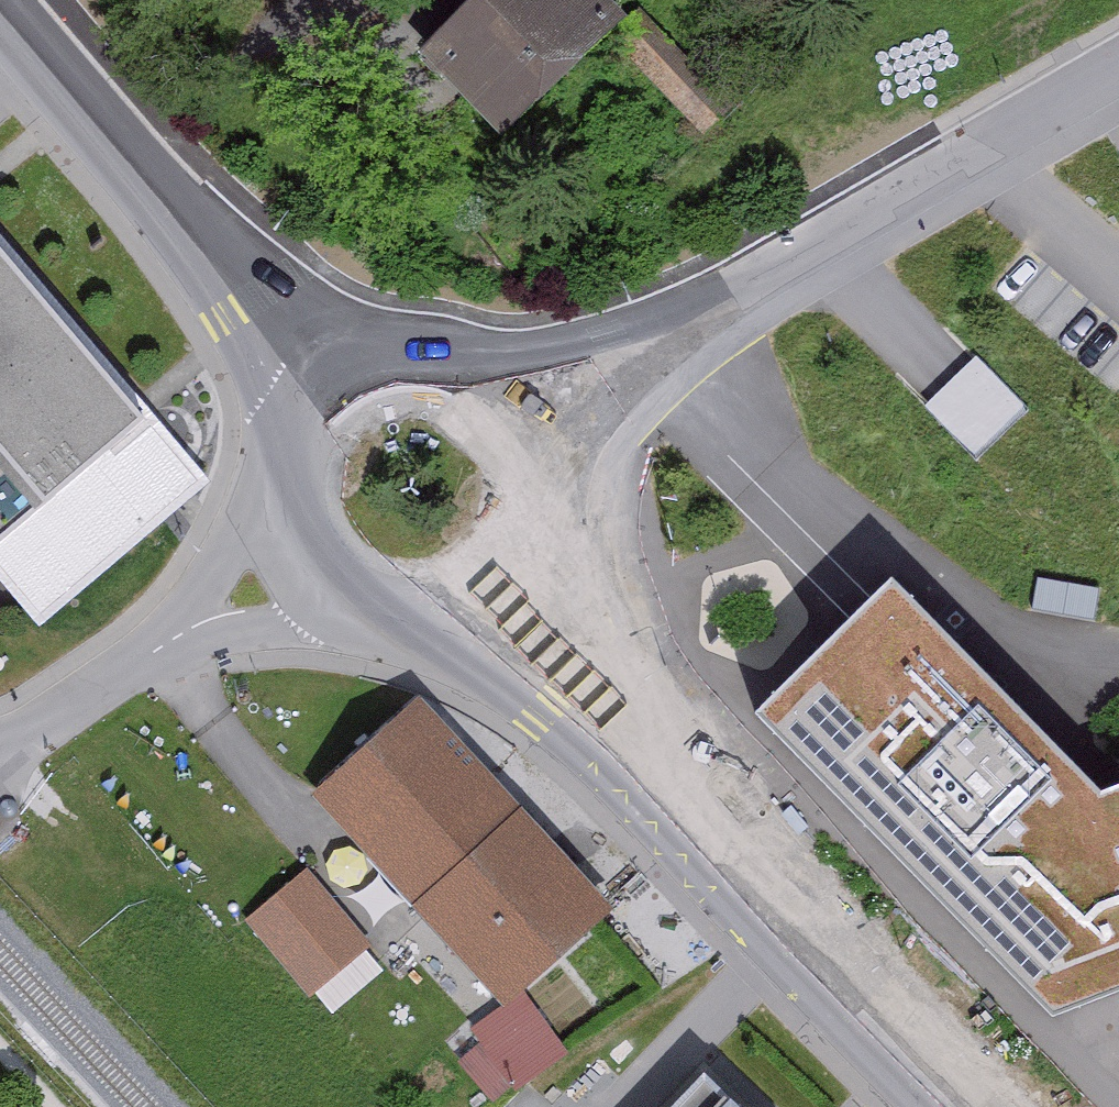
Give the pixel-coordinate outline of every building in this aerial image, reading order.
[(635,25),(609,0),(490,0),(427,66),(515,150),(635,25)] [(0,227),(0,559),(165,418),(0,227)] [(979,452),(1029,402),(976,350),(926,401),(979,452)] [(1105,774),(901,564),(761,700),(765,713),(1044,999),(1118,974),(1118,769),(1105,774)] [(619,911),(429,707),(319,808),(510,1013),(619,911)] [(368,954),(311,878),(245,927),(302,1003),(368,954)] [(655,1106),(747,1106),(699,1061),(655,1106)]
